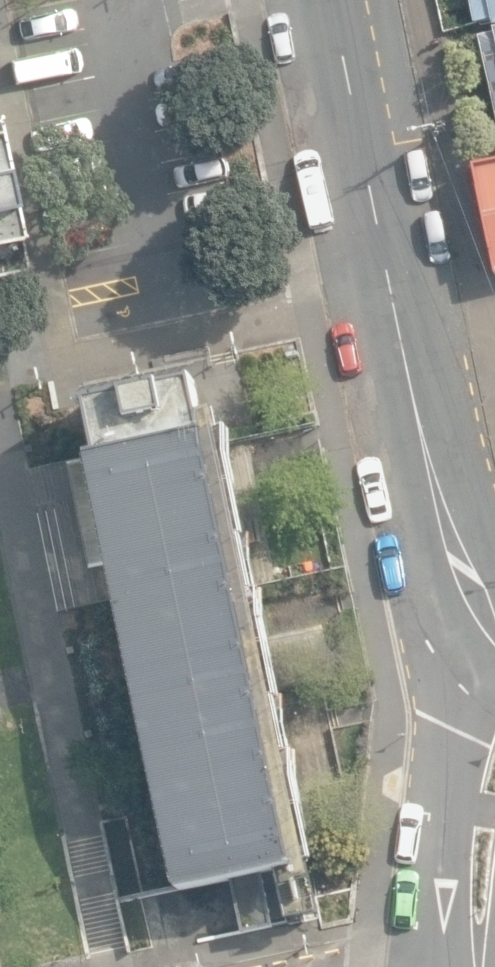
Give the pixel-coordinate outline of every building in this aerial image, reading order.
[(493,27),(494,27),(494,0),(471,0),(476,25),(492,21),(493,27)] [(480,37),(494,106),(494,33),(480,37)] [(29,257),(0,120),(0,263),(29,257)] [(494,261),(494,162),(474,167),(494,261)] [(315,887),(220,417),(203,421),(196,384),(79,407),(90,462),(70,466),(90,569),(110,565),(178,900),(296,876),(299,890),(315,887)]
